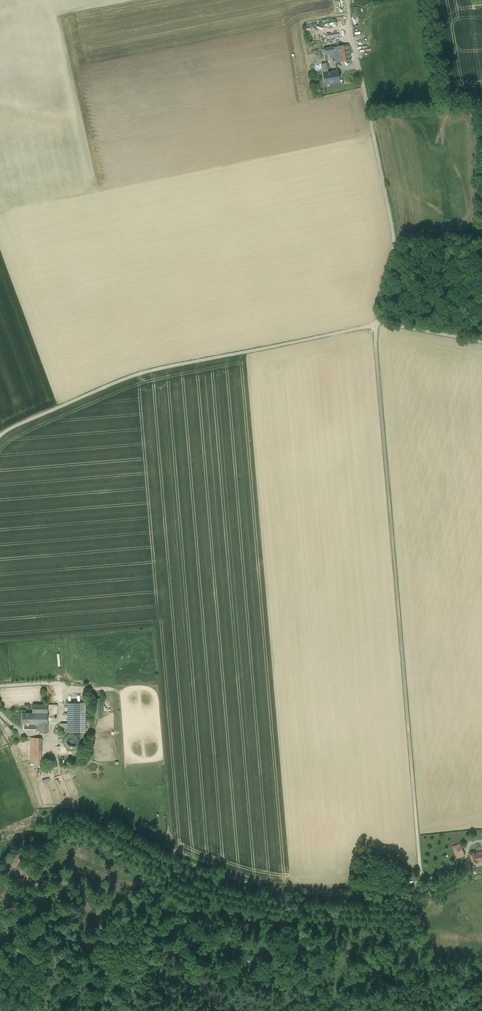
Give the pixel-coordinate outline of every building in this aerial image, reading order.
[(305,28),(308,41),(341,35),(339,22),(305,28)] [(335,63),(345,61),(343,45),(333,47),(334,52),(335,63)] [(348,45),(343,45),(345,61),(351,60),(348,45)] [(329,83),(339,82),(337,71),(328,72),(323,73),(325,85),(326,85),(325,82),(329,81),(329,83)] [(101,718),(101,698),(93,698),(93,718),(101,718)] [(85,702),(68,703),(67,723),(67,727),(67,732),(85,732),(85,702)] [(32,713),(48,712),(48,704),(32,704),(32,713)] [(32,713),(30,713),(30,724),(37,724),(47,724),(48,712),(32,713)] [(30,713),(22,713),(22,724),(30,724),(30,713)] [(47,732),(47,724),(37,724),(37,730),(40,732),(47,732)] [(41,738),(31,737),(30,761),(34,761),(41,761),(41,738)] [(465,855),(460,844),(453,846),(457,858),(465,855)] [(473,864),(481,862),(481,851),(475,853),(475,852),(470,853),(473,864)]
